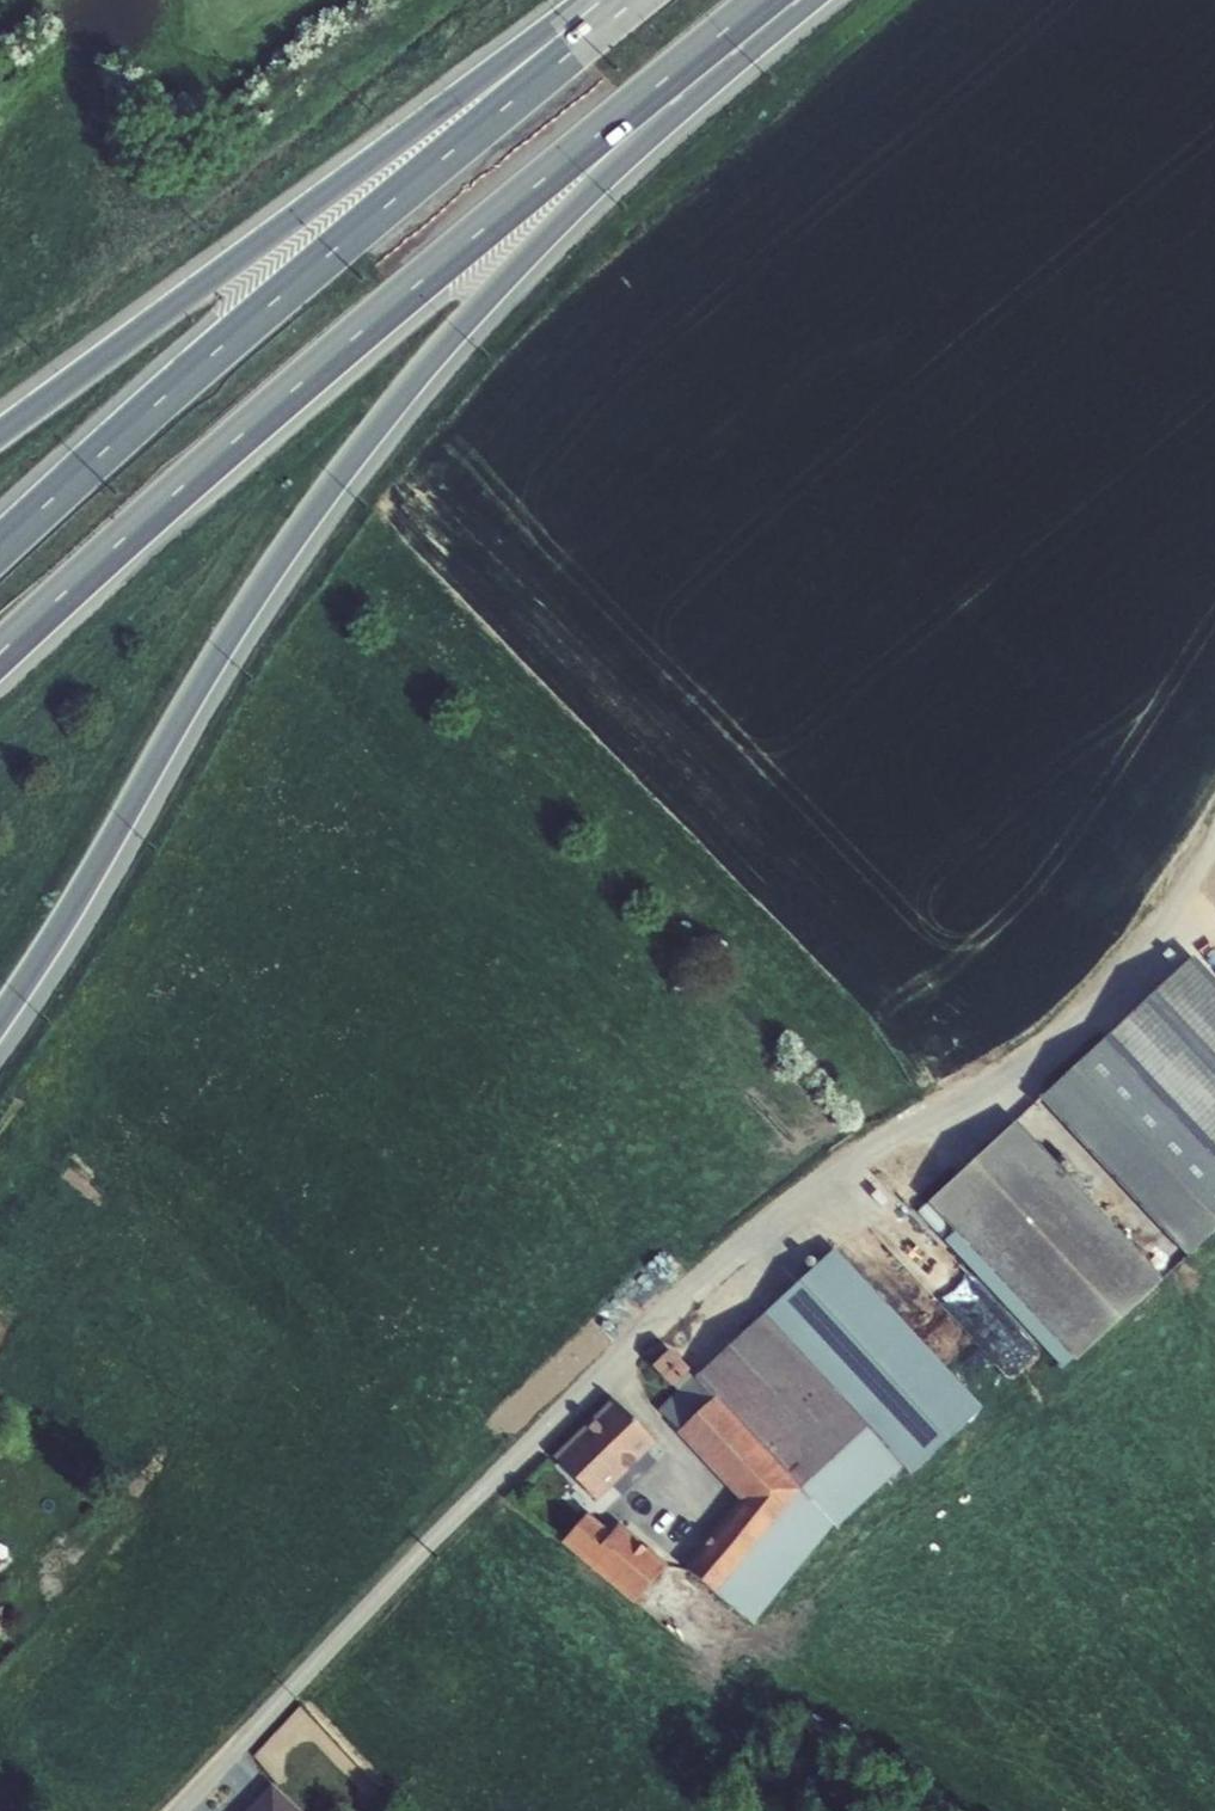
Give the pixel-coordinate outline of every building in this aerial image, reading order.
[(1214,1158),(1214,982),(1192,957),(1104,1040),(1214,1158)] [(1189,1256),(1214,1231),(1214,1158),(1104,1040),(1042,1097),(1189,1256)] [(929,1202),(1076,1360),(1163,1279),(1016,1122),(929,1202)] [(903,1466),(911,1474),(982,1408),(836,1249),(764,1315),(866,1427),(903,1466)] [(866,1427),(764,1315),(697,1375),(716,1396),(801,1488),(866,1427)] [(672,1386),(689,1369),(670,1349),(652,1366),(671,1387),(672,1386)] [(716,1396),(697,1375),(689,1369),(672,1386),(677,1391),(659,1409),(679,1430),(716,1396)] [(801,1488),(716,1396),(679,1430),(678,1432),(740,1499),(685,1568),(715,1592),(801,1489),(801,1488)] [(656,1443),(614,1399),(553,1457),(596,1501),(656,1443)] [(903,1466),(866,1427),(801,1488),(801,1489),(715,1592),(753,1623),(836,1522),(839,1525),(903,1466)] [(587,1513),(561,1543),(634,1603),(668,1565),(620,1524),(612,1532),(587,1513)] [(272,1785),(247,1810),(300,1810),(272,1785)]
